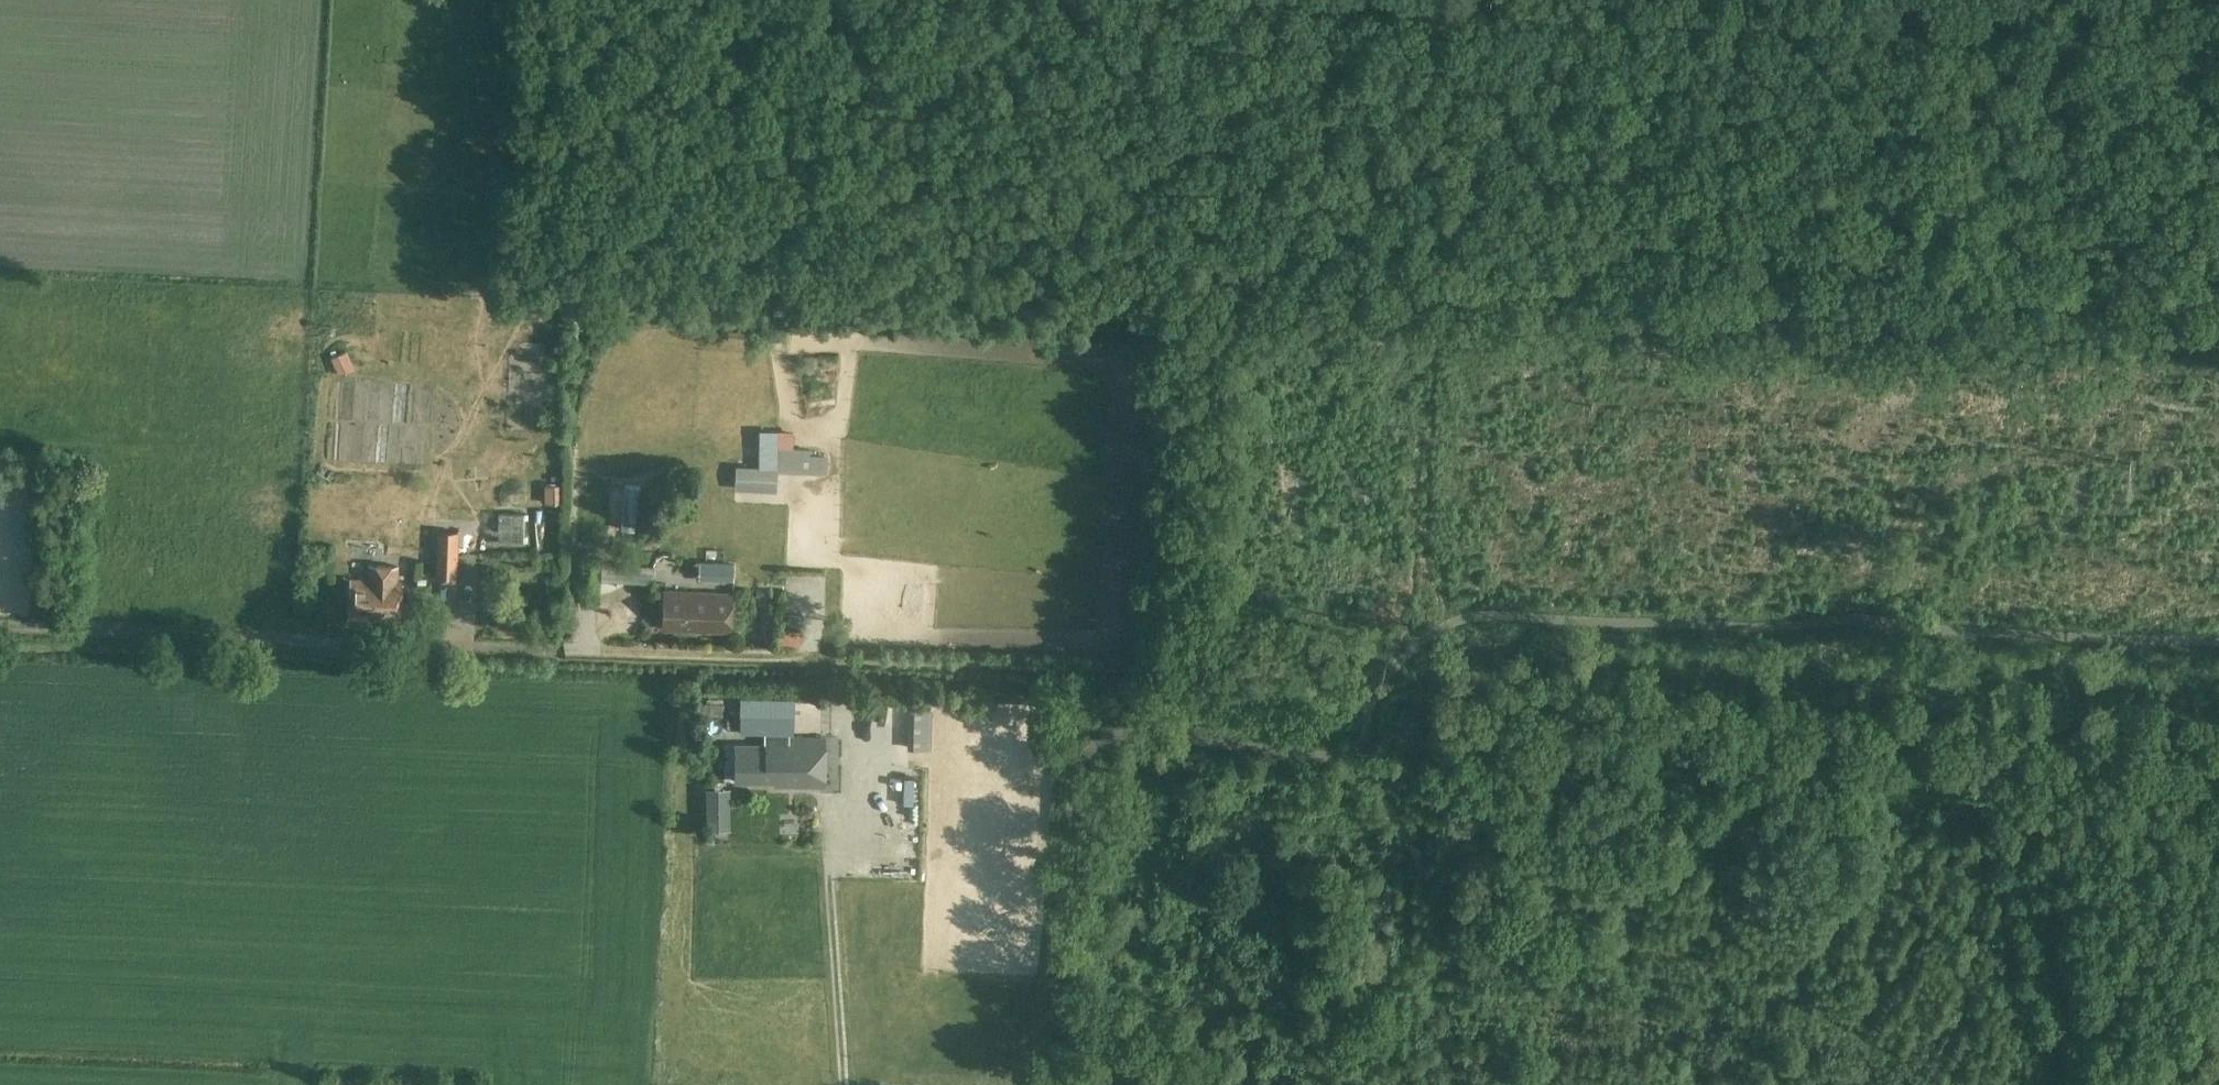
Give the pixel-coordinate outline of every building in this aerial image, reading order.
[(777,469),(822,470),(822,454),(777,453),(777,469)] [(505,517),(505,536),(522,537),(522,517),(505,517)] [(437,540),(436,578),(456,579),(457,541),(437,540)] [(698,579),(734,580),(734,562),(698,561),(698,579)] [(350,578),(349,617),(399,618),(401,579),(397,579),(397,565),(368,564),(368,578),(350,578)] [(731,631),(733,592),(664,589),(663,629),(731,631)] [(792,733),(793,696),(740,695),(739,732),(792,733)] [(706,703),(706,717),(723,718),(723,703),(706,703)] [(733,781),(788,782),(789,745),(734,744),(733,781)] [(707,809),(707,830),(728,830),(728,809),(707,809)]
